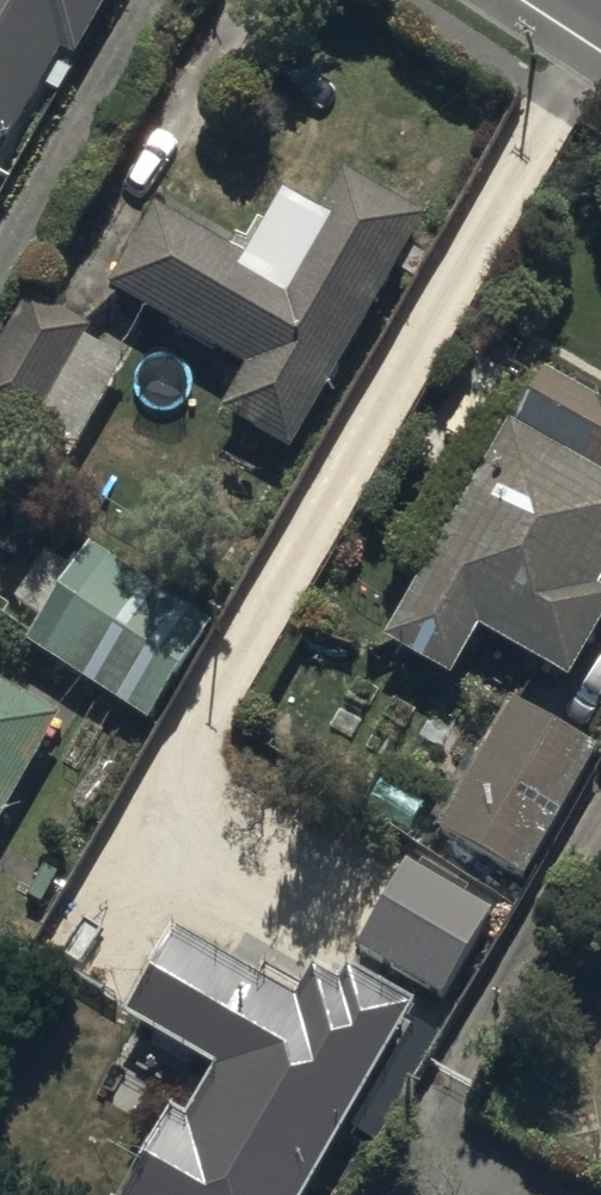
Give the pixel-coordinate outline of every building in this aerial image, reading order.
[(5,161),(61,57),(79,66),(115,0),(0,0),(0,158),(5,161)] [(427,221),(344,176),(322,216),(282,194),(246,261),(158,214),(110,302),(250,378),(225,424),(296,462),(427,221)] [(122,375),(81,352),(88,340),(21,302),(0,339),(0,417),(74,459),(122,375)] [(545,373),(512,430),(509,428),(384,648),(452,687),(481,637),(572,689),(600,639),(600,405),(545,373)] [(93,549),(27,650),(148,729),(213,628),(93,549)] [(61,723),(0,690),(0,833),(61,723)] [(600,757),(510,706),(436,837),(526,888),(600,757)] [(410,866),(356,952),(444,1007),(497,920),(410,866)] [(131,1194),(311,1194),(415,1012),(353,976),(346,988),(318,972),(300,1003),(175,932),(122,1024),(223,1081),(193,1132),(174,1121),(131,1194)]
